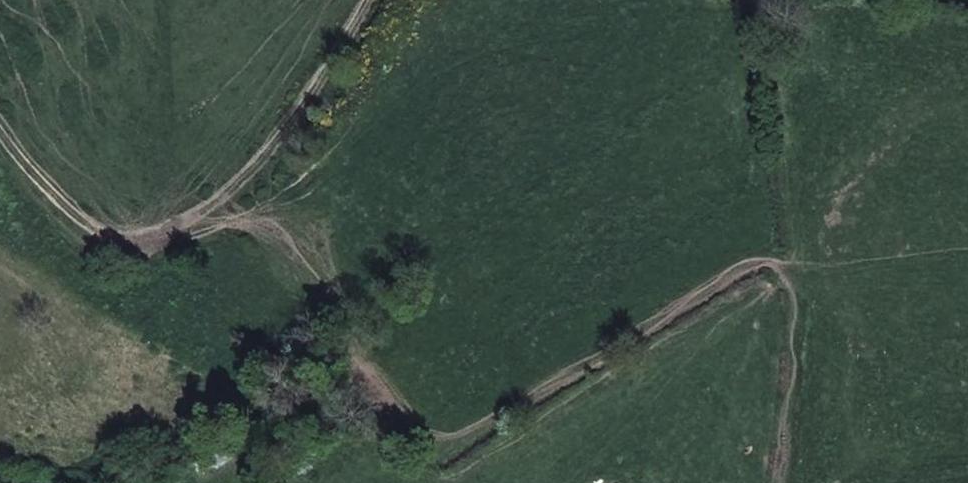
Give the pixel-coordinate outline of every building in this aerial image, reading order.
[(234,452),(225,433),(184,453),(194,472),(234,452)]
